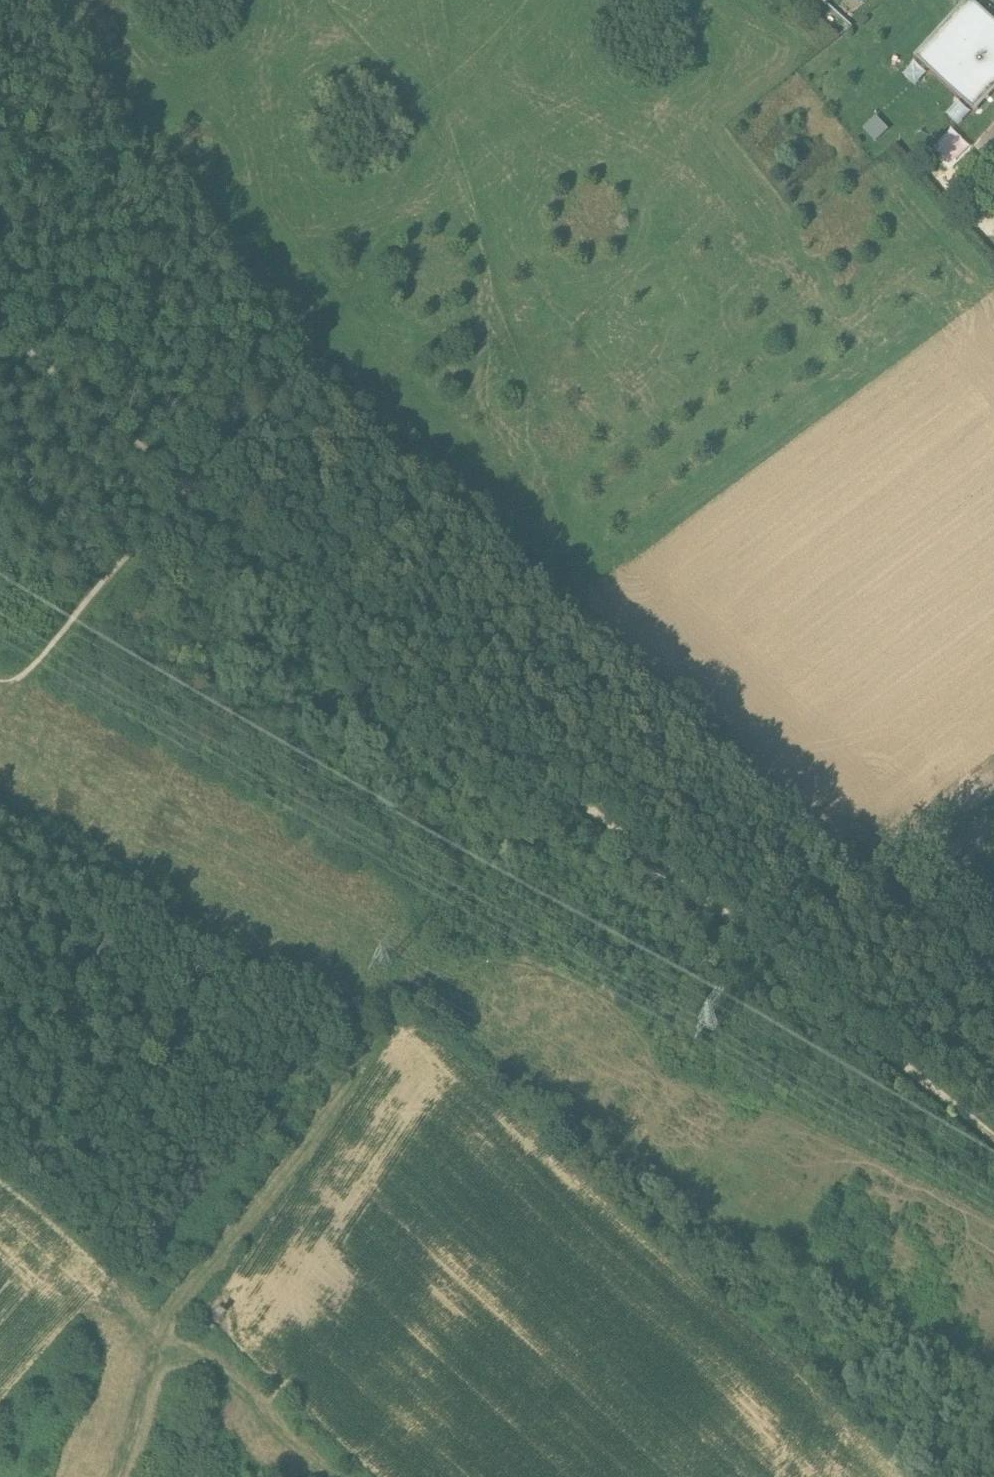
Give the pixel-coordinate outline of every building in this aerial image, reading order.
[(970,0),(967,0),(914,58),(975,114),(993,93),(993,22),(970,0)] [(950,128),(932,147),(953,166),(971,147),(950,128)]
